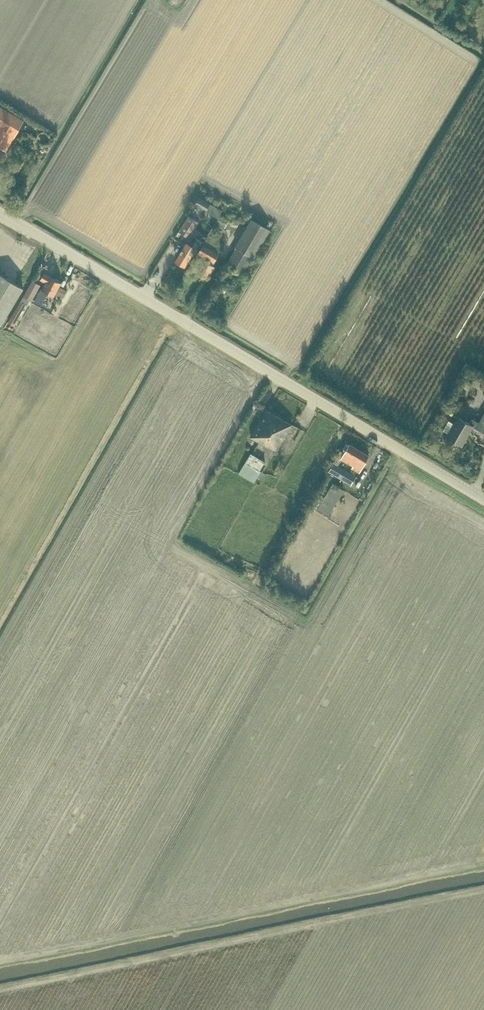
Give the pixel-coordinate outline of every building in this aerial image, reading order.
[(20,128),(24,121),(0,106),(0,161),(3,161),(5,157),(5,153),(4,153),(5,151),(6,151),(20,128)] [(199,195),(195,202),(206,209),(211,202),(199,195)] [(199,222),(188,215),(179,230),(190,237),(199,222)] [(221,215),(215,224),(224,229),(229,220),(221,215)] [(271,230),(251,219),(234,247),(236,248),(226,266),(242,275),(253,258),(254,258),(271,230)] [(225,244),(220,241),(209,235),(198,252),(204,256),(201,262),(203,263),(197,274),(206,279),(210,272),(212,274),(215,267),(213,265),(225,244)] [(195,255),(202,244),(194,239),(191,244),(187,242),(176,261),(184,266),(192,253),(195,255)] [(42,305),(48,294),(55,297),(62,283),(60,281),(59,280),(57,279),(56,279),(45,273),(41,280),(45,283),(42,289),(41,289),(35,301),(42,305)] [(23,288),(0,274),(0,323),(1,324),(23,288)] [(32,302),(41,285),(33,280),(23,297),(8,322),(14,326),(27,305),(26,304),(29,300),(32,302)] [(266,409),(250,437),(269,448),(270,447),(277,451),(292,424),(266,409)] [(479,422),(476,428),(483,432),(483,413),(479,422)] [(476,428),(479,422),(472,418),(470,422),(458,415),(454,423),(449,420),(443,430),(448,433),(447,435),(452,437),(450,439),(462,446),(473,426),(476,428)] [(359,472),(369,456),(350,444),(344,454),(340,451),(333,462),(333,463),(328,471),(351,485),(357,476),(336,464),(341,457),(348,462),(352,465),(354,465),(353,468),(359,472)] [(260,470),(265,461),(251,453),(245,463),(245,462),(239,474),(254,483),(261,471),(260,470)] [(345,491),(336,485),(333,483),(324,498),(319,495),(313,505),(318,508),(318,509),(329,516),(339,499),(339,500),(345,491)]
